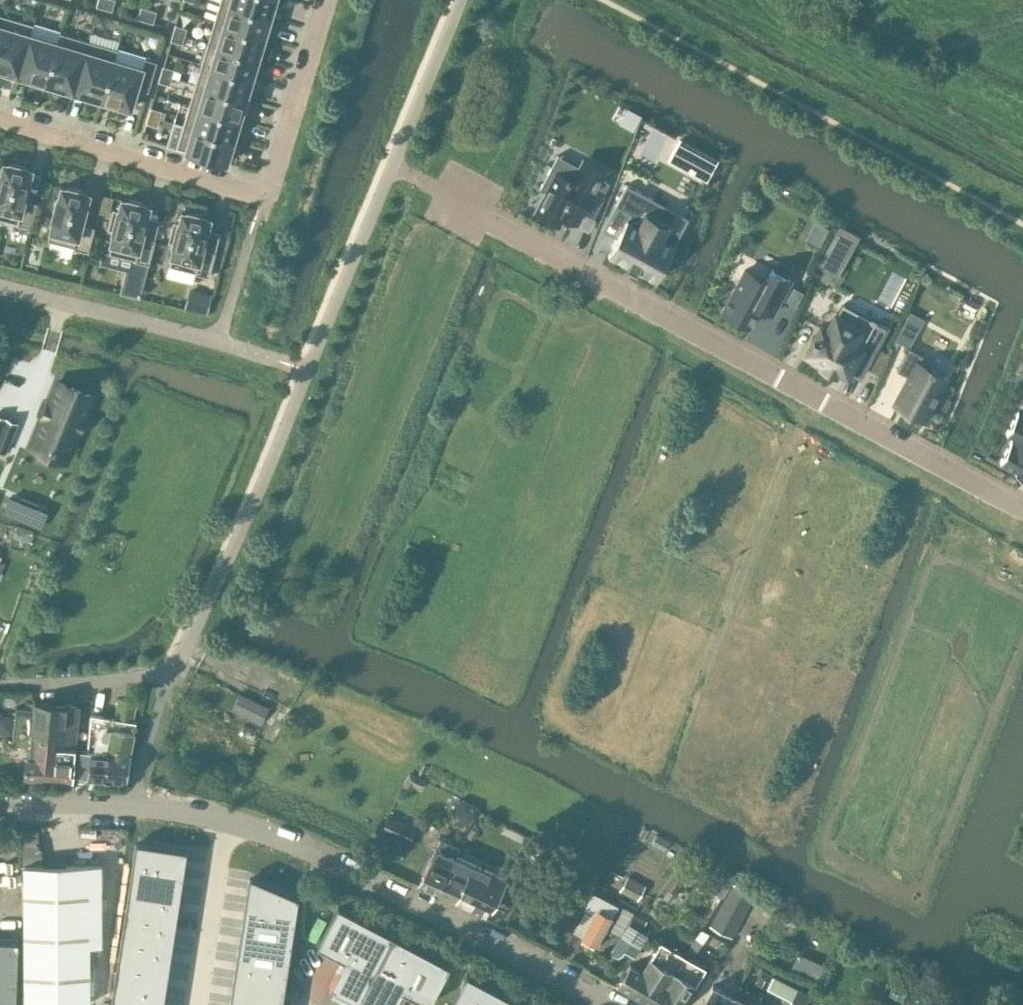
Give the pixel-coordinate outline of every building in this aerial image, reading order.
[(104,7),(112,9),(114,0),(106,0),(104,7)] [(214,21),(264,36),(264,35),(270,15),(220,0),(214,21)] [(275,0),(220,0),(270,15),(275,0)] [(141,6),(138,17),(145,19),(149,8),(141,6)] [(149,8),(145,19),(153,22),(156,10),(149,8)] [(5,15),(0,31),(0,68),(4,69),(4,70),(7,71),(7,70),(16,73),(16,75),(17,76),(30,33),(31,33),(34,24),(5,15)] [(214,21),(208,42),(258,57),(258,55),(259,56),(260,52),(259,52),(263,39),(264,39),(265,36),(264,35),(264,36),(214,21)] [(173,31),(184,35),(187,27),(175,24),(173,31)] [(171,39),(182,42),(184,35),(173,31),(171,39)] [(73,92),(89,40),(60,32),(57,41),(58,42),(46,82),(60,86),(60,87),(63,88),(63,87),(72,90),(72,92),(73,92)] [(32,78),(46,82),(58,42),(57,41),(31,33),(30,33),(17,76),(19,76),(19,74),(28,77),(31,78),(32,78)] [(88,94),(102,99),(114,58),(115,58),(117,49),(89,40),(73,92),(75,93),(75,91),(84,93),(84,94),(87,95),(88,94)] [(258,58),(258,57),(208,42),(202,62),(252,77),(253,74),(257,61),(258,58)] [(114,58),(102,99),(116,103),(119,104),(131,107),(137,87),(148,90),(157,61),(145,57),(142,67),(115,58),(114,58)] [(202,62),(196,83),(246,98),(252,78),(252,77),(202,62)] [(161,73),(172,76),(174,68),(163,65),(161,73)] [(161,73),(158,80),(170,84),(172,76),(161,73)] [(189,104),(240,119),(246,98),(196,83),(189,104)] [(183,124),(233,139),(240,119),(189,104),(183,124)] [(148,114),(160,117),(162,110),(151,106),(148,114)] [(160,117),(148,114),(146,122),(157,125),(160,117)] [(177,146),(227,161),(233,139),(183,124),(177,146)] [(680,138),(670,157),(706,177),(716,158),(680,138)] [(17,222),(17,223),(31,226),(37,202),(24,199),(32,168),(27,167),(27,166),(24,165),(12,162),(9,161),(9,163),(4,162),(2,172),(0,172),(0,217),(17,222)] [(545,190),(535,209),(560,222),(564,214),(566,215),(567,214),(573,217),(572,218),(577,221),(582,210),(593,216),(605,195),(602,194),(609,182),(579,165),(573,178),(550,166),(539,187),(545,190)] [(630,211),(608,252),(627,262),(626,264),(627,265),(628,264),(635,268),(635,269),(636,269),(637,268),(656,278),(682,230),(670,224),(677,210),(627,183),(615,204),(630,211)] [(75,245),(74,247),(89,250),(95,226),(82,223),(89,193),(84,191),(85,190),(82,189),(70,186),(67,185),(67,187),(62,186),(59,196),(57,196),(57,199),(53,215),(52,218),(54,219),(49,239),(75,245)] [(114,231),(109,251),(135,258),(134,259),(149,263),(155,238),(142,235),(150,205),(145,204),(145,202),(142,201),(142,202),(130,199),(130,198),(127,198),(127,199),(122,198),(120,209),(118,208),(117,211),(114,210),(110,227),(113,228),(112,230),(114,231)] [(195,272),(209,275),(215,251),(202,248),(210,218),(205,216),(206,215),(203,214),(191,211),(188,210),(187,212),(183,210),(180,221),(178,221),(177,223),(175,223),(170,240),(173,240),(172,243),(174,243),(169,264),(195,270),(195,272)] [(837,231),(820,263),(836,271),(853,240),(837,231)] [(766,279),(745,268),(723,310),(749,325),(760,305),(772,312),(790,278),(772,268),(766,279)] [(793,285),(785,299),(796,305),(803,290),(793,285)] [(813,340),(807,351),(823,360),(821,363),(835,371),(837,367),(847,373),(854,360),(865,366),(887,326),(875,320),(876,318),(872,316),(871,317),(843,303),(837,313),(835,312),(834,315),(827,328),(821,324),(815,335),(813,335),(811,339),(813,340)] [(901,328),(895,339),(909,347),(915,336),(901,328)] [(881,347),(870,368),(879,373),(888,351),(881,347)] [(895,403),(924,418),(946,376),(934,370),(935,367),(931,365),(930,367),(919,361),(923,354),(909,347),(897,369),(909,376),(895,403)] [(94,395),(58,380),(49,401),(47,400),(41,415),(43,416),(35,436),(71,451),(94,395)] [(1018,410),(1006,431),(1015,436),(1013,440),(1012,439),(1000,460),(1018,469),(1016,473),(1022,477),(1022,413),(1018,410)] [(5,451),(17,421),(0,414),(0,449),(5,451)] [(10,496),(4,511),(40,526),(46,511),(35,506),(29,504),(10,496)] [(78,776),(126,781),(137,721),(133,720),(136,701),(120,698),(117,717),(92,713),(87,751),(81,750),(78,776)] [(25,777),(49,779),(51,758),(53,758),(54,751),(51,750),(55,703),(35,701),(30,757),(27,757),(25,777)] [(49,779),(72,780),(79,704),(55,703),(51,750),(54,751),(53,758),(51,758),(49,779)] [(389,816),(382,831),(408,843),(415,828),(389,816)] [(419,884),(437,892),(454,855),(459,846),(441,838),(419,884)] [(136,840),(110,1004),(163,1004),(187,848),(136,840)] [(459,893),(491,909),(506,879),(454,855),(437,892),(455,900),(459,893)] [(25,863),(26,1003),(90,1002),(89,862),(25,863)] [(250,874),(229,1004),(282,1004),(299,895),(250,874)] [(707,922),(731,935),(753,895),(729,882),(707,922)] [(583,937),(597,945),(619,906),(593,891),(584,907),(596,914),(583,937)] [(403,989),(429,1003),(449,964),(338,905),(317,944),(343,957),(330,983),(335,986),(334,988),(366,1004),(394,1004),(403,989)] [(651,1004),(653,1004),(665,985),(664,985),(682,953),(664,943),(666,939),(662,937),(642,971),(630,964),(618,985),(651,1004)] [(19,938),(0,938),(0,1004),(16,1004),(19,938)] [(682,995),(688,998),(708,963),(703,961),(701,964),(682,953),(664,985),(665,985),(653,1004),(676,1004),(682,995)] [(467,973),(450,1004),(528,1004),(467,973)] [(767,987),(792,1000),(798,988),(773,975),(767,987)] [(733,996),(712,985),(701,1004),(728,1004),(733,996)] [(734,994),(733,996),(728,1004),(754,1004),(734,994)]
